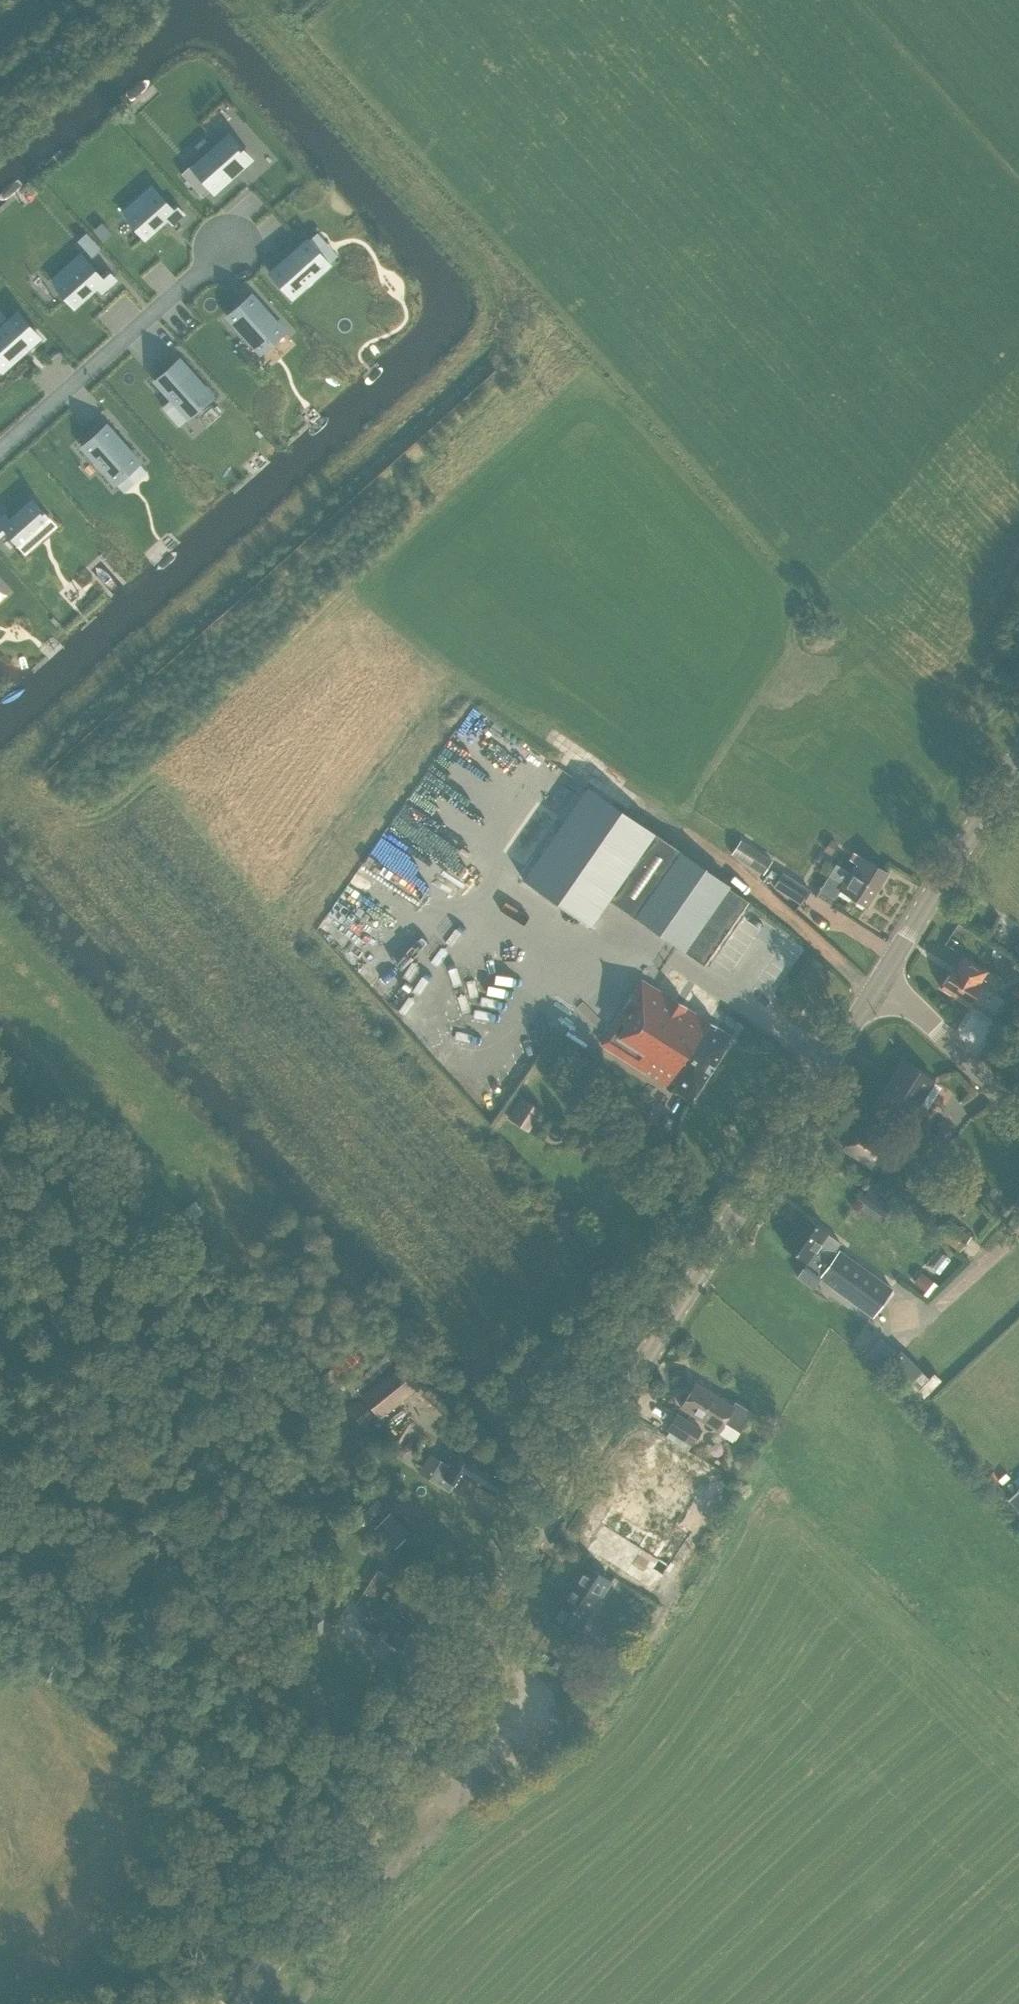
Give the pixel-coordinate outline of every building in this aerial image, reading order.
[(191,164),(181,173),(202,196),(211,189),(213,191),(251,158),(229,134),(192,166),(191,164)] [(156,192),(127,219),(145,238),(166,219),(171,224),(183,213),(176,206),(172,210),(156,192)] [(100,248),(86,233),(78,241),(92,255),(100,248)] [(308,239),(271,273),(292,297),(330,264),(308,239)] [(120,240),(109,249),(120,261),(130,252),(120,240)] [(86,260),(56,286),(74,306),(96,287),(100,292),(112,281),(106,273),(101,277),(86,260)] [(251,294),(227,316),(260,353),(284,331),(251,294)] [(0,328),(0,368),(2,370),(39,337),(18,312),(0,328)] [(179,359),(155,381),(171,399),(188,418),(213,396),(179,359)] [(107,424),(82,446),(115,483),(140,462),(107,424)] [(0,520),(0,534),(5,529),(21,546),(50,520),(33,500),(11,520),(6,514),(0,520)] [(610,899),(705,964),(749,901),(587,786),(523,878),(591,926),(610,899)] [(763,873),(772,859),(741,839),(732,853),(763,873)] [(860,855),(850,872),(878,890),(888,873),(875,865),(860,855)] [(878,890),(850,872),(843,868),(836,863),(820,889),(834,899),(840,889),(867,906),(878,890)] [(773,878),(776,873),(771,870),(768,875),(773,878)] [(783,872),(782,873),(774,886),(801,904),(810,890),(783,872)] [(1018,921),(1018,913),(1010,909),(1004,921),(1017,927),(1018,921)] [(990,991),(998,978),(964,956),(956,968),(954,967),(941,987),(970,1005),(983,986),(990,991)] [(692,1101),(732,1037),(642,980),(602,1043),(692,1101)] [(888,1082),(875,1103),(883,1107),(908,1123),(934,1080),(909,1065),(896,1086),(888,1082)] [(537,1122),(550,1101),(530,1088),(517,1109),(537,1122)] [(903,1152),(858,1124),(844,1148),(872,1165),(879,1152),(897,1162),(903,1152)] [(925,1157),(938,1136),(926,1129),(913,1149),(925,1157)] [(825,1256),(829,1258),(840,1242),(803,1216),(783,1244),(808,1261),(817,1267),(825,1256)] [(959,1250),(970,1236),(949,1219),(938,1234),(959,1250)] [(872,1315),(892,1287),(840,1250),(820,1278),(872,1315)] [(930,1360),(907,1339),(890,1357),(914,1378),(930,1360)] [(916,1377),(929,1390),(947,1373),(934,1360),(916,1377)] [(420,1386),(402,1363),(361,1395),(380,1418),(420,1386)] [(724,1422),(737,1430),(740,1432),(752,1412),(735,1401),(732,1405),(696,1383),(681,1407),(718,1430),(724,1422)] [(692,1444),(702,1429),(677,1413),(667,1428),(692,1444)] [(466,1477),(493,1494),(504,1477),(460,1450),(450,1466),(440,1460),(429,1480),(449,1492),(454,1484),(460,1487),(466,1477)] [(661,1450),(617,1532),(670,1560),(692,1518),(687,1516),(709,1476),(661,1450)] [(410,1533),(390,1513),(378,1524),(398,1544),(410,1533)] [(611,1581),(583,1563),(549,1618),(577,1636),(611,1581)] [(398,1647),(413,1623),(399,1613),(414,1590),(390,1575),(389,1576),(377,1569),(356,1603),(368,1611),(360,1623),(398,1647)]
